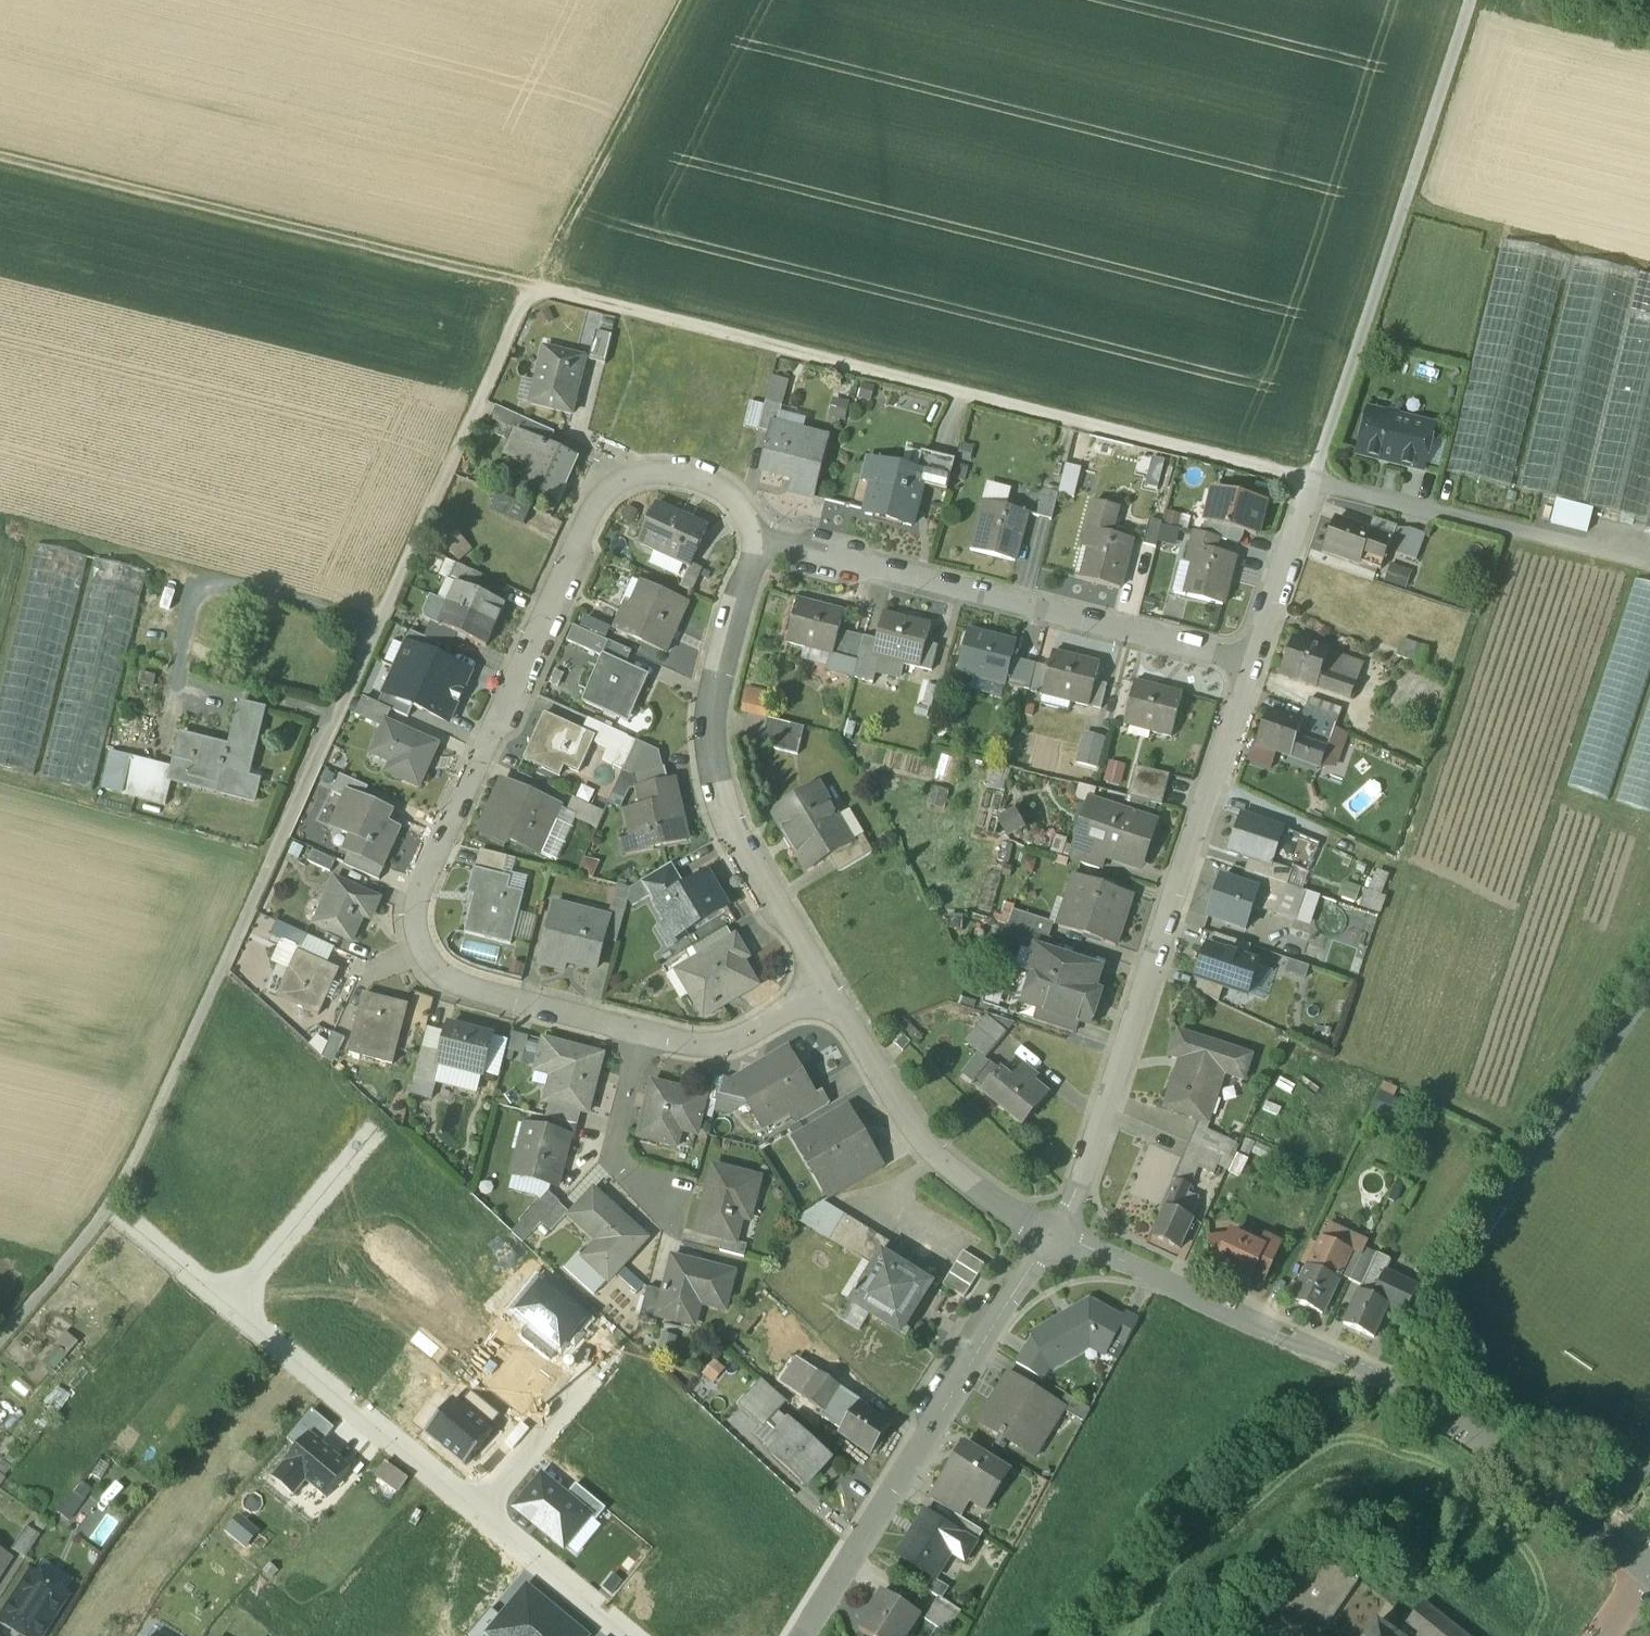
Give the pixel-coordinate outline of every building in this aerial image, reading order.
[(1502,240),(1445,471),(1510,487),(1561,281),(1570,283),(1519,489),(1646,520),(1649,505),(1649,276),(1502,240)] [(611,336),(595,332),(588,361),(604,364),(611,336)] [(585,358),(544,347),(530,404),(570,415),(585,358)] [(871,407),(874,393),(860,390),(857,403),(871,407)] [(851,402),(833,397),(826,422),(845,427),(851,402)] [(782,406),(765,402),(758,430),(771,433),(773,425),(777,426),(782,406)] [(761,410),(749,406),(742,433),(754,436),(761,410)] [(1398,412),(1389,410),(1382,414),(1368,410),(1358,452),(1423,468),(1433,426),(1402,419),(1398,412)] [(554,433),(519,417),(517,421),(513,430),(524,435),(525,433),(549,444),(554,433)] [(777,426),(773,425),(771,433),(761,471),(793,479),(790,492),(812,498),(827,439),(777,426)] [(549,444),(525,433),(524,435),(519,447),(521,448),(514,461),(531,469),(523,486),(558,502),(578,458),(549,444)] [(941,457),(922,452),(916,474),(929,477),(925,493),(931,494),(941,457)] [(902,466),(866,457),(859,486),(869,489),(860,520),(914,534),(925,493),(929,477),(916,474),(901,470),(902,466)] [(954,460),(941,457),(931,494),(945,498),(954,460)] [(1080,467),(1065,463),(1058,493),(1073,497),(1080,467)] [(1058,493),(1044,489),(1037,516),(1051,520),(1058,493)] [(1264,503),(1215,490),(1206,523),(1230,530),(1256,537),(1264,503)] [(825,514),(858,515),(859,502),(825,501),(825,514)] [(1028,512),(983,501),(978,519),(988,522),(981,550),(971,547),(970,549),(1015,561),(1028,512)] [(1120,507),(1095,501),(1088,529),(1112,535),(1120,507)] [(707,527),(657,504),(639,545),(689,568),(691,564),(707,527)] [(1371,531),(1337,518),(1326,550),(1360,562),(1360,560),(1382,568),(1386,560),(1393,539),(1371,531)] [(1162,522),(1149,519),(1143,544),(1155,547),(1162,522)] [(1398,527),(1375,519),(1371,531),(1393,539),(1398,527)] [(1230,530),(1206,523),(1203,535),(1219,540),(1227,542),(1230,530)] [(1424,536),(1400,528),(1393,549),(1417,557),(1424,536)] [(1112,535),(1088,529),(1076,576),(1075,576),(1075,577),(1120,589),(1133,540),(1112,535)] [(460,560),(472,546),(456,531),(443,545),(460,560)] [(1203,535),(1194,533),(1191,546),(1216,552),(1219,540),(1203,535)] [(36,545),(0,693),(0,768),(34,776),(88,557),(36,545)] [(1216,552),(1191,546),(1186,565),(1196,567),(1188,595),(1179,593),(1178,594),(1223,606),(1235,557),(1216,552)] [(96,560),(42,778),(93,790),(147,572),(96,560)] [(482,575),(456,564),(449,579),(475,591),(482,575)] [(691,564),(689,568),(680,588),(692,593),(703,570),(691,564)] [(1411,571),(1391,565),(1386,580),(1406,587),(1411,571)] [(1572,785),(1612,797),(1649,660),(1649,581),(1630,576),(1572,785)] [(475,591),(449,579),(449,580),(456,584),(447,603),(495,625),(504,604),(475,591)] [(687,605),(636,582),(614,629),(666,653),(687,605)] [(842,613),(808,604),(808,603),(798,600),(787,642),(805,647),(806,643),(833,650),(832,654),(834,654),(840,630),(844,612),(843,612),(842,613)] [(495,625),(447,603),(438,623),(431,620),(430,621),(456,633),(486,646),(495,625)] [(919,624),(886,616),(886,614),(885,614),(878,640),(874,656),(875,656),(876,652),(902,659),(901,663),(920,668),(925,649),(937,652),(939,646),(926,643),(930,625),(919,623),(919,624)] [(456,633),(430,621),(423,636),(449,648),(456,633)] [(608,642),(573,626),(567,642),(601,658),(602,656),(608,642)] [(852,633),(840,630),(834,654),(845,657),(852,633)] [(1012,644),(979,635),(979,633),(968,630),(957,673),(976,678),(977,674),(1004,681),(1003,685),(1004,685),(1011,658),(1015,642),(1013,642),(1012,644)] [(407,644),(435,656),(440,645),(410,632),(405,643),(407,644)] [(863,636),(852,633),(845,657),(857,660),(863,636)] [(878,640),(863,636),(857,660),(872,664),(874,656),(878,640)] [(1330,651),(1294,638),(1293,640),(1288,639),(1284,652),(1289,654),(1281,674),(1317,687),(1317,685),(1322,671),(1330,651)] [(631,652),(609,641),(608,642),(602,656),(625,666),(631,652)] [(435,656),(407,644),(385,692),(413,704),(449,721),(471,672),(435,656)] [(937,652),(925,649),(920,668),(932,671),(937,652)] [(1364,663),(1330,651),(1322,671),(1357,683),(1364,663)] [(1087,663),(1053,654),(1054,653),(1052,652),(1048,668),(1042,694),(1042,695),(1043,695),(1044,691),(1070,697),(1069,702),(1088,707),(1088,705),(1094,682),(1099,664),(1087,661),(1087,663)] [(601,658),(582,701),(619,718),(624,706),(633,710),(648,677),(625,666),(602,656),(601,658)] [(1020,661),(1011,658),(1004,684),(1014,687),(1020,661)] [(1035,665),(1020,661),(1014,687),(1029,690),(1035,665)] [(1048,668),(1035,665),(1029,690),(1042,694),(1048,668)] [(1357,683),(1322,671),(1317,685),(1352,698),(1357,683)] [(1111,686),(1094,682),(1088,705),(1104,710),(1111,686)] [(1169,693),(1135,684),(1136,682),(1134,682),(1123,724),(1125,725),(1126,720),(1152,727),(1151,732),(1170,736),(1181,694),(1170,691),(1169,693)] [(407,717),(413,704),(385,692),(384,691),(378,704),(391,709),(407,717)] [(767,700),(746,695),(741,715),(762,720),(767,700)] [(378,704),(363,697),(355,715),(383,727),(385,722),(391,709),(378,704)] [(1622,801),(1649,809),(1649,701),(1622,801)] [(230,746),(181,734),(175,759),(192,763),(188,777),(218,785),(216,791),(254,800),(259,780),(247,777),(264,709),(240,703),(230,746)] [(1302,722),(1268,710),(1257,744),(1321,766),(1328,747),(1298,737),(1303,722),(1302,722)] [(1335,725),(1305,711),(1302,722),(1303,722),(1298,737),(1328,747),(1335,725)] [(569,723),(544,713),(523,759),(545,768),(549,759),(578,772),(594,736),(569,723)] [(793,724),(767,718),(760,746),(798,755),(802,741),(789,738),(793,724)] [(436,745),(385,722),(383,727),(372,752),(401,766),(397,776),(418,785),(436,745)] [(636,740),(609,728),(603,742),(630,754),(636,740)] [(658,750),(636,740),(630,754),(622,772),(630,775),(636,773),(663,767),(658,750)] [(1106,746),(1085,741),(1078,769),(1099,774),(1106,746)] [(113,751),(104,790),(161,804),(171,766),(113,751)] [(663,767),(636,773),(639,788),(669,781),(665,767),(663,767)] [(1169,775),(1135,767),(1127,796),(1162,805),(1162,804),(1159,803),(1163,790),(1165,791),(1166,789),(1163,789),(1166,776),(1169,777),(1169,775)] [(1124,771),(1110,768),(1106,787),(1120,790),(1124,771)] [(368,787),(340,774),(332,791),(345,796),(347,791),(363,798),(368,787)] [(558,804),(504,780),(481,831),(506,842),(508,838),(536,851),(558,804)] [(669,781),(639,788),(643,806),(627,810),(636,850),(687,839),(674,780),(669,781)] [(818,785),(773,812),(807,869),(829,855),(851,842),(851,841),(818,785)] [(934,785),(928,798),(943,804),(948,790),(934,785)] [(363,798),(347,791),(345,796),(332,825),(357,837),(351,851),(380,866),(381,865),(398,827),(383,821),(388,809),(363,798)] [(604,811),(573,797),(565,814),(596,828),(604,811)] [(1155,822),(1098,803),(1088,833),(1079,830),(1074,846),(1104,856),(1106,849),(1142,861),(1155,822)] [(1282,827),(1241,813),(1228,851),(1249,858),(1270,865),(1282,827)] [(1025,834),(1017,815),(999,823),(1007,842),(1025,834)] [(851,842),(829,855),(838,871),(873,850),(863,834),(851,841),(851,842)] [(1319,843),(1299,834),(1287,863),(1307,871),(1319,843)] [(1104,856),(1074,846),(1069,860),(1099,870),(1104,856)] [(335,860),(312,849),(306,861),(329,872),(335,860)] [(508,856),(480,849),(476,868),(503,875),(508,856)] [(351,851),(349,850),(343,863),(378,879),(384,866),(381,865),(380,866),(351,851)] [(1270,865),(1249,858),(1245,871),(1286,885),(1290,871),(1270,865)] [(707,872),(682,887),(677,885),(666,866),(640,881),(665,924),(674,918),(682,932),(727,905),(707,872)] [(476,868),(474,867),(467,892),(474,894),(465,931),(511,943),(524,892),(508,888),(511,877),(503,875),(476,868)] [(1245,871),(1233,867),(1229,880),(1258,890),(1254,904),(1276,911),(1286,885),(1245,871)] [(1362,903),(1376,909),(1388,879),(1374,873),(1362,903)] [(1131,894),(1073,875),(1065,900),(1057,925),(1115,944),(1131,894)] [(1229,880),(1219,877),(1206,915),(1246,929),(1254,904),(1258,890),(1229,880)] [(379,899),(334,879),(314,923),(351,940),(365,911),(372,914),(379,899)] [(1277,914),(1309,924),(1319,893),(1287,883),(1277,914)] [(607,918),(554,904),(539,963),(563,969),(565,960),(596,968),(603,939),(609,918),(607,918)] [(624,911),(610,907),(607,918),(609,918),(603,939),(616,943),(624,911)] [(1052,922),(1013,909),(1008,924),(1047,937),(1052,922)] [(307,934),(276,920),(270,934),(300,948),(306,934),(307,934)] [(1047,937),(1008,924),(1003,937),(1033,947),(1034,945),(1044,948),(1047,937)] [(726,927),(692,947),(699,959),(733,938),(726,927)] [(1210,947),(1247,959),(1252,945),(1214,933),(1210,947)] [(307,934),(306,934),(300,948),(299,952),(326,964),(334,947),(307,934)] [(699,959),(692,963),(691,962),(682,967),(692,984),(686,988),(702,1014),(755,983),(741,959),(746,956),(735,937),(733,938),(699,959)] [(1044,948),(1034,945),(1033,947),(1026,969),(1036,972),(1029,994),(1041,998),(1040,1001),(1054,1006),(1052,1011),(1076,1018),(1088,1022),(1099,990),(1093,988),(1100,967),(1044,948)] [(1210,947),(1208,946),(1197,977),(1200,978),(1224,986),(1247,994),(1257,962),(1247,959),(1210,947)] [(299,952),(297,951),(278,996),(318,1015),(339,970),(326,964),(299,952)] [(1218,1001),(1224,986),(1200,978),(1195,991),(1218,1001)] [(365,994),(350,1051),(392,1062),(396,1047),(391,1046),(402,1005),(407,1006),(407,1005),(365,994)] [(1054,1006),(1040,1001),(1034,1019),(1071,1032),(1076,1018),(1052,1011),(1054,1006)] [(492,1036),(450,1025),(442,1053),(439,1064),(441,1064),(484,1075),(492,1036)] [(997,1043),(977,1027),(965,1040),(986,1057),(997,1043)] [(1250,1054),(1178,1029),(1171,1052),(1181,1056),(1164,1105),(1207,1119),(1223,1070),(1243,1077),(1250,1054)] [(345,1037),(332,1031),(321,1056),(334,1061),(345,1037)] [(602,1054),(544,1039),(537,1065),(558,1070),(550,1102),(582,1110),(588,1111),(602,1054)] [(772,1059),(737,1080),(749,1100),(760,1119),(789,1102),(800,1120),(829,1103),(821,1090),(816,1093),(788,1046),(770,1057),(772,1059)] [(442,1053),(421,1047),(409,1093),(432,1099),(441,1064),(439,1064),(442,1053)] [(1024,1065),(1011,1080),(989,1061),(972,1082),(1022,1123),(1047,1093),(1030,1079),(1034,1073),(1024,1065)] [(722,1077),(705,1073),(700,1092),(706,1094),(705,1096),(716,1099),(722,1077)] [(737,1080),(725,1077),(716,1108),(729,1112),(749,1100),(737,1080)] [(700,1092),(653,1080),(638,1135),(675,1144),(684,1113),(699,1117),(705,1096),(706,1094),(700,1092)] [(582,1110),(550,1102),(546,1117),(553,1119),(578,1125),(582,1110)] [(849,1106),(796,1136),(831,1197),(841,1192),(832,1177),(874,1153),(873,1152),(873,1151),(856,1124),(858,1123),(849,1106)] [(578,1125),(553,1119),(550,1131),(571,1136),(570,1138),(574,1139),(578,1125)] [(1227,1138),(1195,1124),(1188,1141),(1220,1155),(1227,1138)] [(550,1131),(526,1125),(514,1174),(558,1185),(570,1138),(571,1136),(550,1131)] [(1220,1155),(1188,1141),(1172,1178),(1176,1179),(1189,1185),(1197,1167),(1212,1173),(1220,1155)] [(874,1153),(832,1177),(841,1192),(884,1166),(875,1150),(873,1152),(874,1153)] [(759,1178),(713,1166),(697,1230),(722,1237),(735,1240),(741,1216),(739,1215),(743,1198),(754,1200),(759,1178)] [(1189,1185),(1176,1179),(1164,1206),(1178,1211),(1189,1185)] [(550,1190),(512,1232),(523,1242),(541,1221),(559,1202),(561,1200),(550,1190)] [(646,1238),(593,1190),(571,1215),(603,1244),(588,1260),(608,1278),(646,1238)] [(559,1202),(541,1221),(551,1230),(568,1211),(559,1202)] [(860,1225),(823,1202),(798,1216),(796,1220),(846,1249),(860,1225)] [(1164,1206),(1163,1205),(1151,1234),(1180,1247),(1192,1218),(1178,1211),(1164,1206)] [(889,1242),(860,1225),(846,1249),(874,1266),(881,1253),(889,1242)] [(1260,1247),(1230,1233),(1229,1236),(1210,1238),(1212,1259),(1219,1258),(1216,1264),(1248,1279),(1252,1271),(1263,1248),(1260,1247)] [(1323,1235),(1309,1265),(1325,1272),(1338,1243),(1338,1242),(1323,1235)] [(735,1240),(722,1237),(719,1250),(743,1256),(747,1244),(735,1240)] [(1265,1237),(1260,1247),(1263,1248),(1252,1271),(1264,1277),(1279,1243),(1265,1237)] [(1361,1254),(1338,1243),(1325,1272),(1338,1278),(1339,1273),(1349,1278),(1361,1254)] [(1364,1247),(1361,1254),(1349,1278),(1361,1284),(1376,1252),(1364,1247)] [(984,1263),(962,1251),(943,1284),(964,1297),(984,1263)] [(1391,1259),(1376,1252),(1361,1284),(1359,1289),(1389,1303),(1388,1304),(1404,1312),(1419,1287),(1385,1271),(1391,1259)] [(936,1286),(881,1253),(874,1266),(852,1302),(869,1312),(906,1335),(936,1286)] [(734,1272),(672,1256),(663,1291),(656,1315),(658,1316),(684,1322),(690,1298),(725,1307),(734,1272)] [(1309,1265),(1308,1264),(1293,1298),(1323,1312),(1338,1278),(1325,1272),(1309,1265)] [(624,1266),(618,1273),(635,1288),(642,1281),(624,1266)] [(510,1311),(527,1326),(530,1323),(560,1348),(563,1350),(588,1321),(538,1279),(510,1311)] [(663,1291),(646,1287),(638,1320),(656,1325),(658,1316),(656,1315),(663,1291)] [(1359,1289),(1358,1289),(1343,1322),(1373,1336),(1388,1304),(1389,1303),(1359,1289)] [(1089,1299),(1032,1332),(1033,1335),(1050,1364),(1052,1367),(1084,1349),(1081,1344),(1095,1336),(1109,1344),(1113,1337),(1123,1319),(1121,1318),(1089,1299)] [(852,1302),(847,1300),(841,1309),(842,1318),(859,1328),(869,1312),(852,1302)] [(1138,1319),(1124,1312),(1121,1318),(1123,1319),(1113,1337),(1125,1344),(1138,1319)] [(519,1335),(549,1360),(560,1348),(530,1323),(527,1326),(519,1335)] [(661,1333),(656,1352),(669,1356),(674,1336),(661,1333)] [(1033,1335),(1017,1363),(1042,1378),(1050,1364),(1033,1335)] [(793,1353),(777,1380),(798,1393),(823,1410),(838,1390),(838,1389),(793,1353)] [(713,1359),(701,1373),(710,1380),(722,1367),(713,1359)] [(1058,1403),(1007,1372),(977,1420),(1020,1446),(1029,1431),(1039,1437),(1059,1405),(1059,1404),(1058,1403)] [(761,1378),(737,1404),(763,1427),(769,1420),(778,1410),(787,1401),(761,1378)] [(823,1410),(821,1414),(842,1429),(859,1405),(838,1390),(823,1410)] [(488,1427),(498,1415),(470,1391),(459,1404),(488,1427)] [(1090,1408),(1065,1392),(1058,1403),(1059,1404),(1059,1405),(1083,1420),(1090,1408)] [(490,1429),(488,1427),(459,1404),(454,1399),(425,1434),(461,1464),(490,1429)] [(891,1425),(860,1403),(859,1405),(842,1429),(840,1432),(872,1453),(873,1451),(878,1453),(884,1444),(880,1441),(891,1425)] [(312,1409),(287,1439),(297,1447),(309,1433),(321,1443),(334,1428),(312,1409)] [(795,1426),(778,1410),(769,1420),(786,1436),(795,1426)] [(786,1436),(769,1420),(763,1427),(756,1434),(774,1450),(786,1436)] [(774,1450),(771,1453),(805,1484),(830,1457),(795,1426),(786,1436),(774,1450)] [(292,1496),(305,1480),(325,1497),(351,1467),(321,1443),(309,1433),(297,1447),(285,1462),(271,1478),(292,1496)] [(1009,1470),(965,1442),(959,1451),(958,1450),(949,1463),(951,1464),(937,1485),(966,1503),(969,1498),(985,1508),(1009,1470)] [(384,1459),(373,1474),(395,1490),(406,1476),(384,1459)] [(565,1547),(591,1516),(565,1495),(541,1475),(515,1506),(565,1547)] [(79,1481),(56,1509),(89,1537),(98,1527),(107,1534),(118,1520),(105,1509),(108,1505),(79,1481)] [(595,1519),(604,1508),(575,1484),(565,1495),(591,1516),(595,1519)] [(966,1503),(937,1485),(930,1498),(957,1515),(958,1514),(959,1514),(966,1503)] [(1623,1500),(1613,1493),(1609,1498),(1619,1505),(1623,1500)] [(951,1526),(925,1509),(915,1526),(919,1528),(902,1557),(934,1577),(950,1551),(965,1560),(977,1542),(951,1526)] [(959,1514),(958,1514),(957,1515),(951,1526),(977,1542),(984,1530),(959,1514)] [(25,1527),(10,1550),(24,1558),(38,1536),(25,1527)] [(1358,1580),(1313,1549),(1253,1635),(1320,1635),(1358,1580)] [(0,1553),(0,1571),(8,1559),(0,1553)] [(15,1598),(14,1598),(0,1619),(0,1622),(22,1635),(38,1635),(48,1620),(47,1620),(62,1597),(29,1576),(15,1598)] [(491,1635),(536,1635),(556,1612),(526,1587),(501,1617),(488,1633),(491,1635)] [(883,1589),(859,1628),(872,1635),(905,1635),(920,1613),(883,1589)] [(938,1595),(924,1618),(946,1631),(960,1609),(938,1595)] [(1424,1602),(1406,1624),(1421,1635),(1467,1635),(1424,1602)] [(488,1633),(501,1617),(490,1608),(466,1635),(485,1635),(488,1633)] [(556,1612),(536,1635),(586,1635),(556,1612)] [(1367,1635),(1401,1635),(1378,1620),(1367,1635)]
